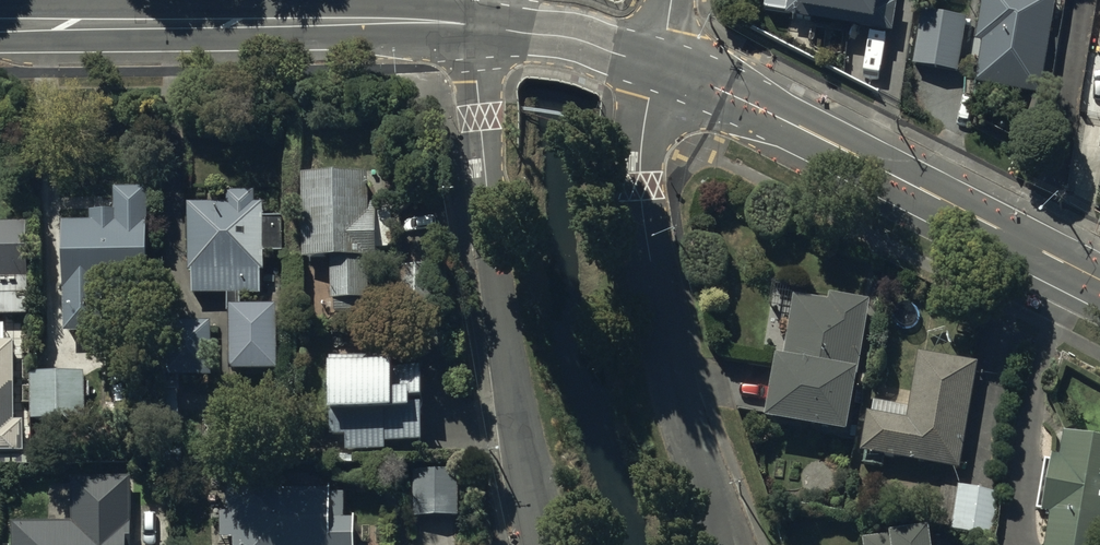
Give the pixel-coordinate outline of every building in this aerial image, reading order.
[(786,16),(891,34),(896,0),(788,0),(786,16)] [(1039,93),(1055,0),(985,0),(971,81),(1039,93)] [(963,16),(923,10),(915,61),(955,67),(963,16)] [(367,166),(301,169),(305,248),(331,247),(333,291),(368,290),(366,242),(381,241),(379,203),(368,204),(367,166)] [(145,183),(114,183),(114,206),(91,206),(91,215),(60,215),(61,330),(95,330),(95,276),(145,276),(145,183)] [(253,186),(225,187),(225,199),(187,200),(189,266),(193,266),(193,290),(259,289),(258,265),(264,265),(264,249),(281,249),(281,213),(262,214),(262,197),(253,197),(253,186)] [(28,272),(27,217),(0,217),(0,273),(28,272)] [(433,313),(433,265),(393,265),(393,313),(433,313)] [(783,357),(857,371),(870,301),(829,293),(828,303),(794,297),(783,357)] [(276,302),(228,303),(229,366),(276,365),(276,302)] [(163,421),(165,421),(179,420),(179,378),(210,378),(210,321),(163,321),(163,421)] [(0,337),(0,449),(24,449),(24,415),(14,415),(14,337),(0,337)] [(972,361),(918,352),(906,421),(865,414),(860,448),(955,464),(972,361)] [(421,356),(329,356),(329,437),(345,437),(345,451),(386,451),(386,443),(422,443),(421,356)] [(765,418),(845,433),(857,371),(783,357),(777,356),(765,418)] [(83,367),(31,368),(31,416),(84,415),(83,367)] [(1062,432),(1057,460),(1052,459),(1043,509),(1046,509),(1040,544),(1099,544),(1099,439),(1062,432)] [(459,471),(416,471),(416,516),(459,516),(459,471)] [(70,521),(11,521),(11,544),(126,544),(126,539),(131,539),(131,477),(70,477),(70,521)] [(997,490),(957,483),(949,526),(989,533),(997,490)] [(330,490),(226,490),(226,511),(218,512),(219,540),(234,539),(234,544),(354,544),(354,519),(344,519),(344,494),(330,494),(330,490)] [(924,527),(861,536),(862,544),(927,544),(924,527)]
